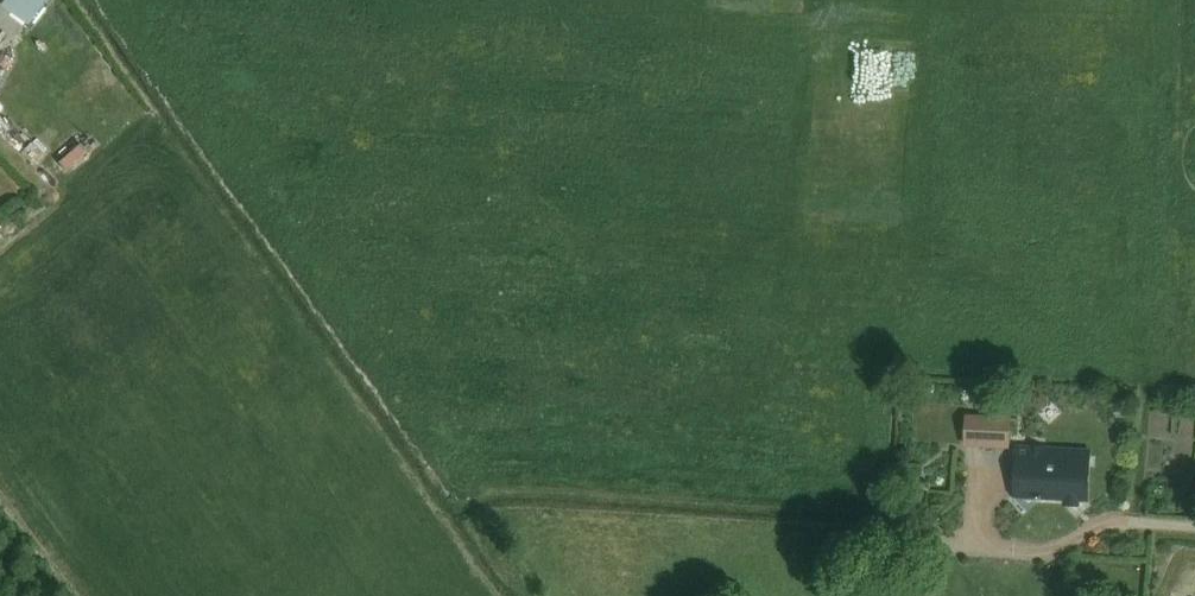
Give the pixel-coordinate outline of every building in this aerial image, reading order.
[(7,2),(36,22),(51,0),(9,0),(7,2)] [(1004,448),(1006,420),(958,417),(956,446),(1004,448)] [(1085,502),(1087,448),(1015,446),(1012,500),(1085,502)]
